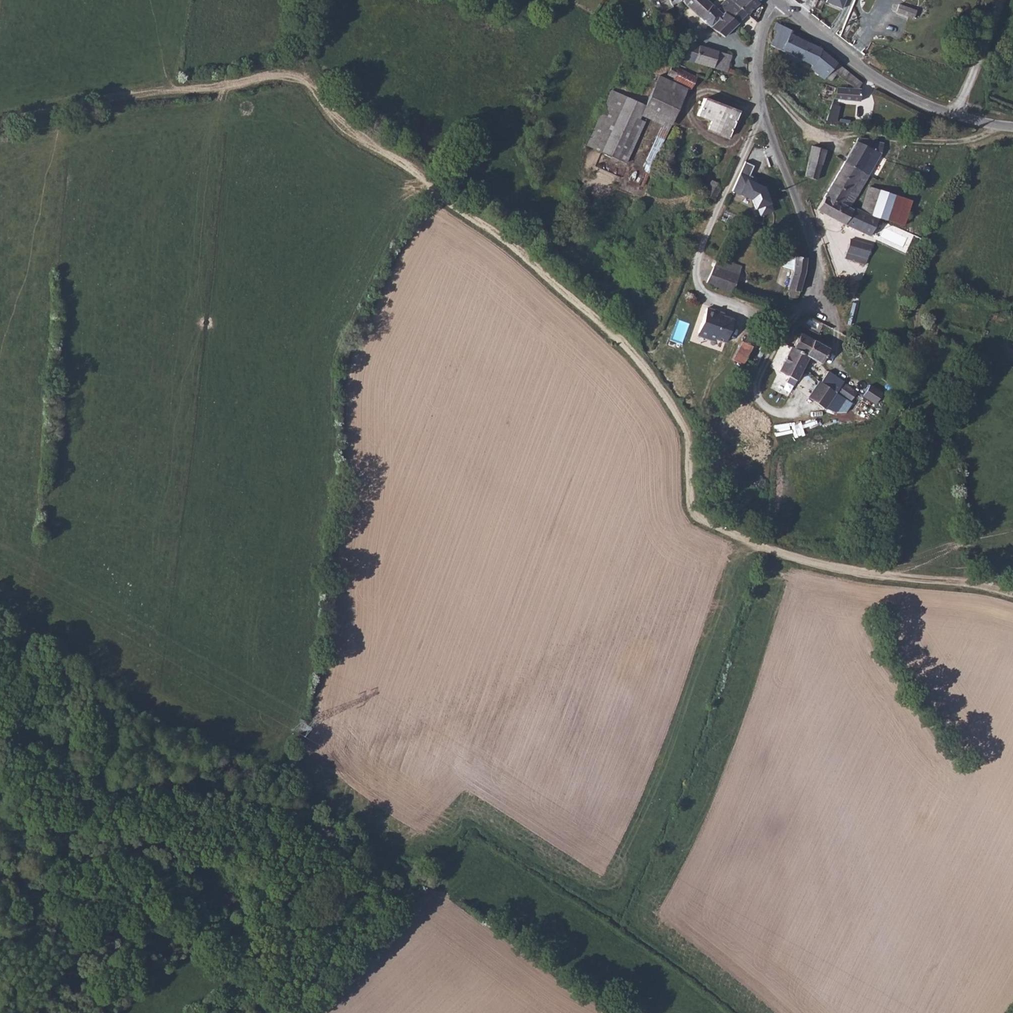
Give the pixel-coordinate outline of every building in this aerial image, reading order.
[(707,15),(720,4),(714,0),(688,0),(707,15)] [(744,4),(739,0),(717,0),(716,1),(720,4),(721,3),(734,13),(744,4)] [(720,4),(707,15),(721,26),(735,14),(734,13),(721,3),(720,4)] [(899,4),(897,12),(916,17),(918,9),(899,4)] [(857,89),(861,83),(820,50),(821,49),(792,31),(776,23),(773,28),(778,31),(770,45),(811,65),(810,68),(823,79),(825,77),(830,81),(834,75),(835,73),(844,81),(855,87),(857,89)] [(685,58),(726,72),(730,55),(690,42),(685,58)] [(672,81),(686,88),(690,90),(696,77),(672,65),(667,75),(673,78),(672,81)] [(654,110),(650,118),(668,128),(686,88),(672,81),(659,75),(645,106),(654,110)] [(836,88),(833,99),(859,101),(860,89),(857,89),(855,87),(854,90),(836,88)] [(645,106),(611,90),(586,145),(625,163),(644,122),(638,119),(641,114),(645,106)] [(704,98),(699,110),(697,115),(711,121),(708,129),(728,137),(738,112),(704,98)] [(654,110),(645,106),(641,114),(650,118),(654,110)] [(884,144),(857,138),(844,162),(869,176),(884,144)] [(812,146),(804,177),(817,180),(825,149),(812,146)] [(744,161),(731,191),(754,201),(759,216),(772,211),(763,188),(753,184),(754,181),(748,178),(753,166),(744,161)] [(849,209),(869,176),(844,162),(823,197),(849,209)] [(869,186),(860,210),(878,218),(904,225),(914,200),(869,186)] [(849,209),(823,197),(816,211),(843,225),(853,211),(849,209)] [(854,207),(853,211),(843,225),(869,236),(878,218),(860,210),(854,207)] [(850,238),(844,259),(864,266),(870,244),(850,238)] [(795,255),(795,257),(786,255),(782,267),(793,270),(787,289),(789,290),(788,292),(789,295),(790,296),(792,298),(794,298),(796,298),(797,297),(799,294),(805,273),(807,258),(795,255)] [(713,266),(706,283),(731,292),(738,275),(737,275),(740,266),(718,258),(714,266),(713,266)] [(733,320),(723,316),(718,314),(718,312),(706,308),(697,333),(725,342),(733,320)] [(799,346),(798,347),(812,353),(819,338),(790,323),(783,338),(799,346)] [(744,342),(752,347),(753,347),(761,333),(752,327),(744,342)] [(780,336),(768,361),(779,366),(776,372),(784,375),(793,357),(798,347),(799,346),(783,338),(780,336)] [(742,365),(752,347),(744,342),(742,341),(732,360),(742,365)] [(822,376),(828,380),(834,370),(819,360),(813,371),(822,376)] [(768,361),(760,378),(778,387),(784,375),(776,372),(779,366),(768,361)] [(843,388),(849,379),(834,370),(828,380),(843,388)] [(822,376),(813,371),(809,377),(818,383),(822,376)] [(876,403),(884,392),(871,383),(863,394),(876,403)]
